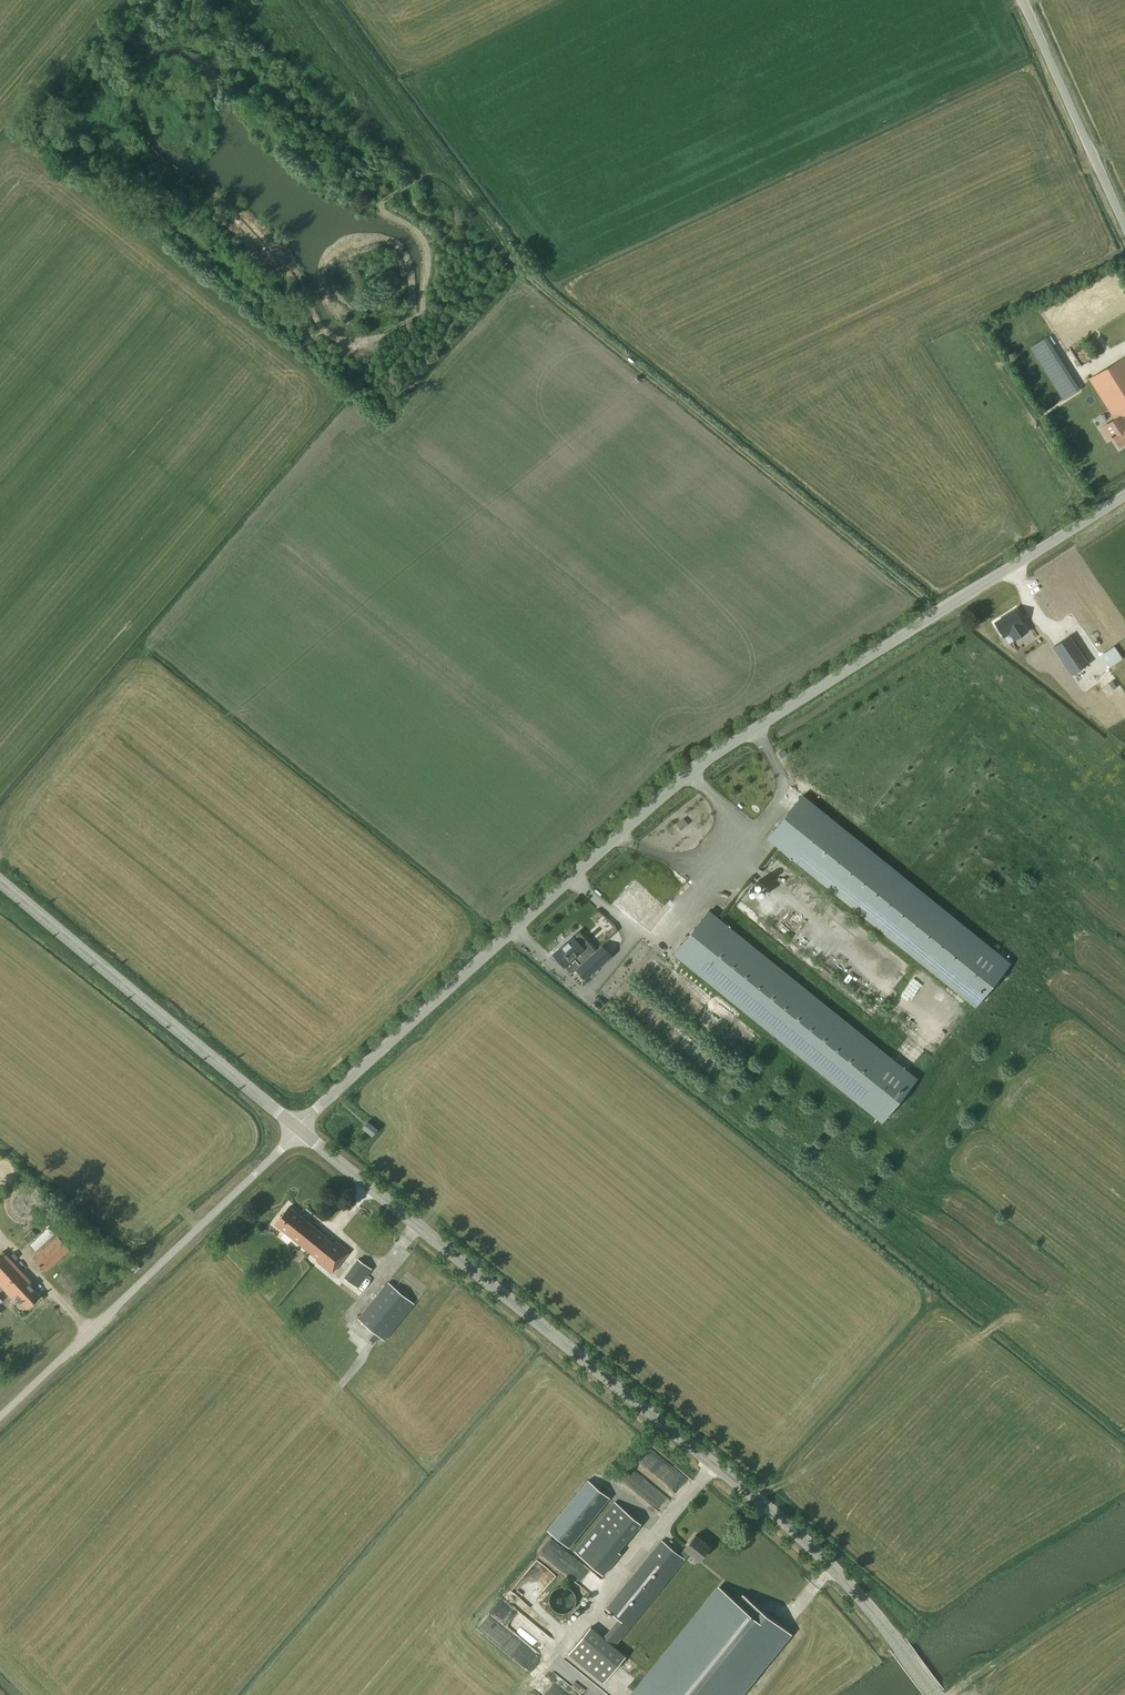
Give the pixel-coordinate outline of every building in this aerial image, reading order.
[(500,260),(493,267),(499,273),(506,266),(500,260)] [(1080,390),(1047,337),(1030,347),(1064,400),(1080,390)] [(1124,414),(1124,357),(1090,379),(1116,420),(1102,428),(1108,437),(1112,434),(1120,446),(1124,443),(1124,414)] [(1003,636),(1008,642),(1013,639),(1027,631),(1023,624),(1024,623),(1015,609),(994,622),(1003,636)] [(1069,635),(1054,645),(1073,674),(1088,663),(1069,635)] [(1100,653),(1108,666),(1122,658),(1115,645),(1100,653)] [(1112,681),(1106,685),(1110,691),(1116,687),(1112,681)] [(976,1005),(1010,963),(802,795),(768,837),(976,1005)] [(680,828),(688,823),(684,818),(676,823),(680,828)] [(615,900),(646,925),(663,904),(632,879),(615,900)] [(917,1079),(709,911),(675,953),(883,1121),(917,1079)] [(573,936),(553,954),(570,972),(573,972),(577,969),(586,979),(612,956),(603,946),(590,958),(583,951),(585,949),(573,936)] [(368,1120),(362,1127),(373,1136),(379,1129),(368,1120)] [(290,1206),(276,1223),(319,1259),(318,1261),(332,1273),(349,1252),(334,1239),(332,1242),(324,1238),(326,1236),(290,1206)] [(32,1229),(24,1237),(28,1242),(37,1234),(32,1229)] [(70,1249),(56,1235),(33,1258),(45,1272),(70,1249)] [(2,1251),(0,1253),(0,1285),(12,1299),(16,1296),(27,1307),(40,1295),(31,1285),(32,1284),(2,1251)] [(358,1258),(344,1277),(359,1287),(373,1269),(358,1258)] [(415,1304),(388,1281),(358,1318),(385,1340),(415,1304)] [(548,1529),(569,1547),(610,1498),(588,1480),(548,1529)] [(614,1501),(573,1550),(600,1573),(641,1524),(614,1501)] [(710,1547),(696,1535),(680,1555),(685,1559),(691,1552),(700,1560),(710,1547)] [(539,1553),(589,1591),(600,1576),(550,1538),(539,1553)] [(680,1555),(662,1540),(606,1608),(619,1619),(604,1637),(591,1627),(569,1654),(603,1682),(626,1655),(614,1646),(685,1559),(680,1555)] [(564,1612),(566,1612),(567,1612),(569,1611),(570,1610),(571,1610),(572,1609),(573,1608),(574,1607),(575,1605),(575,1604),(576,1603),(576,1601),(576,1600),(576,1598),(576,1597),(576,1596),(575,1594),(575,1593),(574,1592),(573,1591),(572,1590),(571,1589),(570,1588),(569,1587),(567,1587),(566,1586),(564,1586),(563,1586),(562,1586),(560,1586),(559,1587),(557,1587),(556,1588),(555,1589),(554,1590),(553,1591),(552,1592),(551,1593),(551,1594),(550,1596),(550,1597),(550,1598),(550,1600),(550,1601),(550,1603),(551,1604),(551,1605),(552,1607),(553,1608),(554,1609),(555,1610),(556,1610),(557,1611),(559,1612),(560,1612),(562,1612),(563,1612),(564,1612)] [(631,1694),(740,1694),(790,1633),(743,1594),(737,1602),(720,1587),(631,1694)] [(498,1602),(478,1630),(511,1654),(514,1650),(518,1652),(521,1648),(526,1651),(520,1659),(522,1661),(531,1648),(497,1624),(508,1609),(498,1602)]
